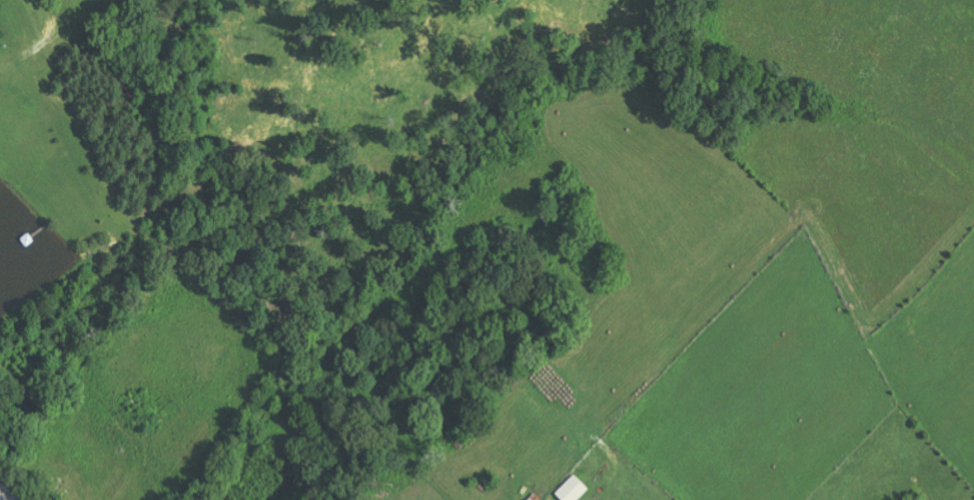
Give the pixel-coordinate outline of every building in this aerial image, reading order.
[(576,475),(557,493),(563,499),(579,499),(590,489),(576,475)]
